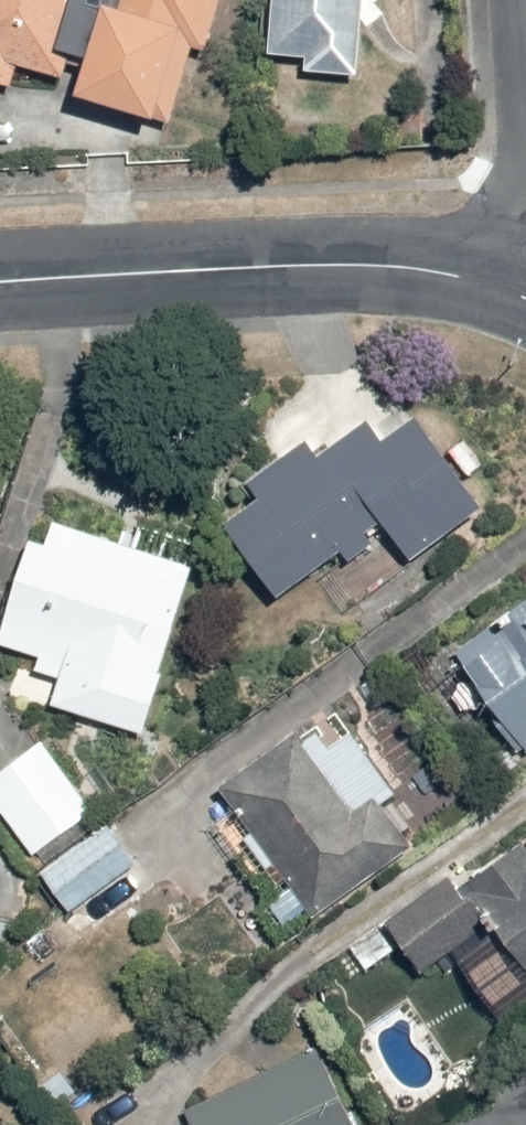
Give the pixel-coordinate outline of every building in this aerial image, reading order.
[(75,57),(97,65),(89,94),(179,118),(199,47),(217,52),(231,0),(0,0),(0,78),(20,82),(24,66),(70,77),(75,57)] [(270,51),(313,55),(311,70),(366,75),(372,0),(274,0),(270,51)] [(267,491),(230,521),(282,594),(345,549),(359,567),(399,538),(412,557),(493,500),(426,406),(395,427),(381,407),(325,446),(320,440),(261,482),(267,491)] [(53,541),(33,536),(3,642),(43,653),(38,671),(64,679),(57,707),(151,733),(199,562),(58,523),(53,541)] [(461,653),(525,745),(525,603),(511,613),(517,621),(461,653)] [(224,784),(239,804),(214,822),(267,896),(292,878),(323,921),(419,851),(386,805),(405,791),(342,704),(224,784)] [(0,777),(0,802),(40,854),(99,808),(45,738),(0,777)] [(111,824),(46,875),(74,912),(99,894),(115,917),(160,884),(142,860),(138,862),(111,824)] [(392,918),(427,974),(505,927),(525,962),(525,839),(392,918)] [(189,1103),(197,1124),(358,1124),(330,1050),(189,1103)]
